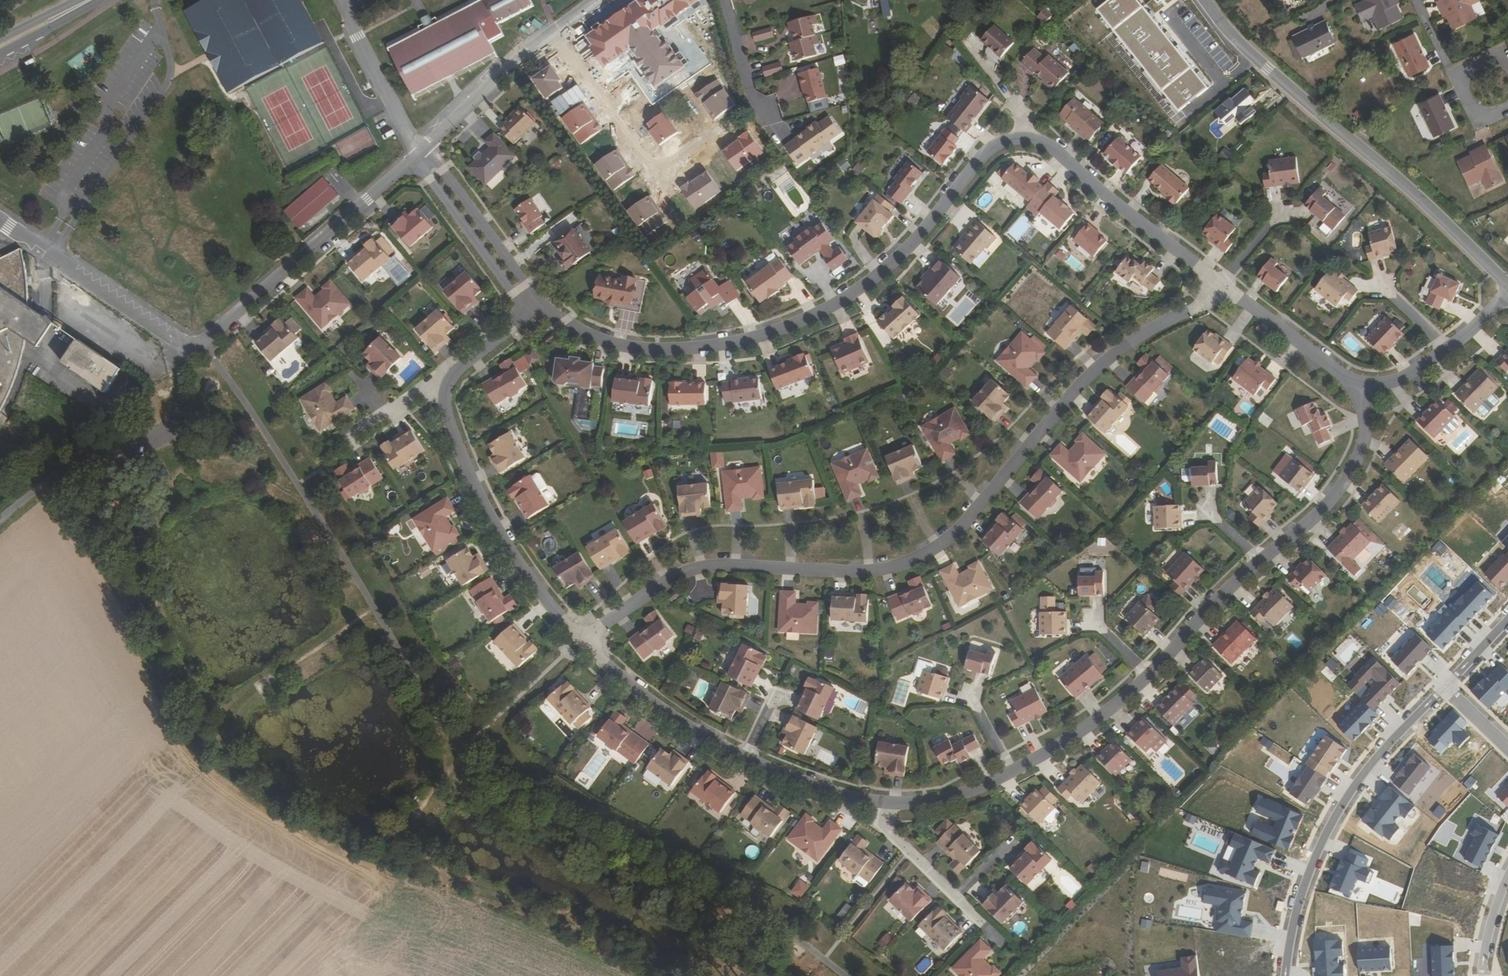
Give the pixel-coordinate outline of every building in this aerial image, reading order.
[(186,12),(208,54),(228,93),(322,42),(300,0),(209,0),(186,12)] [(426,23),(387,44),(417,101),(497,58),(490,44),(504,36),(499,25),(534,7),(530,0),(469,0),(426,23)] [(1142,0),(1107,0),(1095,9),(1179,111),(1212,85),(1142,0)] [(1379,29),(1402,18),(1397,5),(1399,4),(1397,0),(1367,0),(1356,5),(1363,21),(1373,16),(1379,29)] [(1470,5),(1479,1),(1479,0),(1438,0),(1439,1),(1437,3),(1444,18),(1448,16),(1453,29),(1476,18),(1470,5)] [(794,25),(797,35),(817,29),(815,19),(819,18),(817,9),(791,16),(794,25)] [(1042,11),(1037,17),(1045,24),(1050,18),(1042,11)] [(756,27),(758,36),(775,31),(772,22),(756,27)] [(1000,22),(988,37),(1009,54),(1021,39),(1000,22)] [(1294,37),(1295,39),(1296,42),(1290,44),(1296,57),(1302,54),(1303,57),(1335,42),(1325,22),(1294,37)] [(795,45),(798,55),(819,50),(816,40),(821,38),(818,29),(817,29),(797,35),(793,36),(795,45)] [(1408,76),(1429,66),(1413,35),(1393,45),(1408,76)] [(1032,63),(1044,73),(1045,72),(1053,79),(1058,83),(1058,86),(1061,89),(1064,88),(1077,73),(1058,56),(1055,59),(1044,49),(1032,63)] [(836,66),(846,64),(844,54),(834,57),(836,66)] [(766,61),(769,70),(786,65),(783,57),(766,61)] [(820,62),(801,68),(805,83),(807,82),(808,88),(811,96),(829,91),(820,62)] [(753,78),(765,76),(762,64),(751,66),(753,78)] [(971,97),(956,115),(974,131),(980,122),(979,121),(998,98),(979,83),(969,95),(971,97)] [(1242,120),(1248,114),(1252,117),(1259,108),(1249,100),(1253,95),(1244,87),(1233,100),(1231,99),(1218,115),(1233,127),(1241,118),(1242,120)] [(914,94),(908,101),(913,106),(919,99),(914,94)] [(1441,97),(1420,106),(1434,136),(1455,127),(1441,97)] [(1070,115),(1089,131),(1089,132),(1101,141),(1115,122),(1084,98),(1070,115)] [(512,124),(506,129),(520,143),(541,122),(525,106),(518,112),(519,114),(511,123),(512,124)] [(811,123),(788,139),(801,158),(833,135),(832,134),(843,126),(832,110),(820,118),(819,115),(810,122),(811,123)] [(1242,120),(1247,124),(1252,117),(1248,114),(1242,120)] [(1360,127),(1375,138),(1378,134),(1363,123),(1360,127)] [(953,125),(934,149),(950,163),(965,145),(962,142),(967,137),(953,125)] [(369,127),(336,144),(345,161),(378,145),(369,127)] [(492,183),(522,153),(501,131),(491,140),(496,146),(475,166),(492,183)] [(1136,136),(1133,135),(1130,135),(1128,135),(1113,152),(1136,171),(1151,155),(1136,142),(1137,141),(1137,139),(1137,137),(1136,136)] [(1471,183),(1473,182),(1484,177),(1487,185),(1488,186),(1503,178),(1487,145),(1472,152),(1473,156),(1461,162),(1471,183)] [(1276,172),(1269,173),(1270,186),(1306,182),(1302,156),(1274,160),(1276,172)] [(901,179),(892,190),(904,202),(917,186),(916,185),(928,170),(914,158),(899,176),(901,179)] [(1042,200),(1053,187),(1054,186),(1049,180),(1051,178),(1042,170),(1039,172),(1026,161),(1013,176),(1042,200)] [(1164,183),(1182,198),(1180,199),(1187,205),(1190,203),(1202,188),(1176,167),(1164,183)] [(1483,187),(1487,185),(1484,177),(1473,182),(1475,185),(1481,183),(1483,187)] [(299,229),(338,195),(323,178),(284,212),(299,229)] [(1063,195),(1053,187),(1042,200),(1072,227),(1085,210),(1079,205),(1080,204),(1072,197),(1071,199),(1064,193),(1063,195)] [(1323,198),(1326,195),(1319,190),(1305,208),(1324,223),(1336,208),(1323,198)] [(899,213),(893,208),(898,203),(883,191),(861,217),(881,233),(884,233),(888,227),(887,226),(892,220),(893,221),(899,213)] [(535,197),(520,208),(531,223),(529,224),(536,233),(550,223),(546,217),(548,215),(535,197)] [(412,214),(396,227),(415,250),(441,230),(426,211),(416,218),(412,214)] [(1224,240),(1222,242),(1234,252),(1242,242),(1237,236),(1245,226),(1229,212),(1213,230),(1224,240)] [(801,237),(793,243),(806,261),(826,245),(832,253),(829,255),(838,267),(854,255),(845,243),(840,247),(835,240),(840,236),(827,218),(819,225),(818,223),(800,235),(801,237)] [(997,247),(995,245),(1005,234),(989,219),(976,233),(975,231),(962,245),(982,263),(997,247)] [(1118,239),(1105,226),(1106,225),(1100,220),(1085,236),(1104,254),(1118,239)] [(1385,255),(1385,253),(1400,248),(1393,225),(1370,231),(1373,244),(1367,245),(1371,258),(1385,255)] [(571,257),(566,261),(573,270),(597,252),(578,226),(560,239),(569,250),(567,252),(571,257)] [(352,267),(368,286),(395,263),(378,243),(370,249),(371,251),(352,267)] [(28,304),(26,276),(22,253),(8,260),(0,256),(0,415),(0,416),(4,409),(8,400),(13,390),(17,380),(20,370),(23,359),(26,349),(28,339),(113,396),(129,373),(28,304)] [(792,277),(800,271),(786,253),(753,279),(769,299),(776,294),(777,295),(788,287),(786,285),(794,279),(792,277)] [(1147,259),(1145,261),(1139,255),(1126,270),(1140,281),(1144,276),(1163,291),(1172,280),(1162,272),(1165,267),(1157,260),(1153,264),(1147,259)] [(1263,273),(1280,287),(1291,272),(1280,263),(1283,259),(1277,255),(1263,273)] [(940,268),(925,285),(945,302),(969,275),(947,256),(938,266),(940,268)] [(401,284),(411,274),(399,261),(388,270),(401,284)] [(724,300),(730,295),(735,302),(746,293),(735,278),(726,284),(712,266),(696,278),(703,287),(695,294),(706,309),(711,306),(709,305),(715,301),(716,303),(722,298),(724,300)] [(1353,300),(1362,289),(1334,267),(1317,287),(1340,305),(1347,295),(1353,300)] [(1440,277),(1427,305),(1440,311),(1446,299),(1454,302),(1463,284),(1444,275),(1444,273),(1443,272),(1442,271),(1440,271),(1439,272),(1438,274),(1439,276),(1440,277)] [(450,296),(470,319),(487,306),(483,300),(491,294),(475,275),(450,296)] [(627,302),(629,301),(639,302),(645,277),(631,275),(630,279),(608,275),(603,296),(615,299),(615,301),(618,305),(622,305),(627,302)] [(627,302),(626,308),(648,311),(654,279),(645,277),(639,302),(629,301),(627,302)] [(312,296),(300,305),(325,333),(353,309),(334,287),(327,293),(329,295),(319,304),(312,296)] [(897,311),(887,320),(903,338),(929,313),(913,295),(903,304),(905,307),(898,313),(897,311)] [(1091,326),(1098,333),(1106,323),(1081,303),(1074,312),(1072,311),(1067,316),(1067,320),(1058,331),(1076,347),(1085,336),(1084,335),(1091,326)] [(452,340),(460,334),(445,315),(422,334),(441,357),(456,345),(452,340)] [(1382,357),(1404,335),(1386,319),(1365,340),(1382,357)] [(1232,332),(1231,334),(1218,324),(1204,345),(1222,358),(1230,349),(1235,352),(1243,341),(1232,332)] [(277,334),(257,352),(274,371),(302,346),(285,326),(283,328),(283,327),(276,333),(277,334)] [(1008,358),(1037,384),(1047,373),(1038,366),(1047,355),(1049,357),(1055,349),(1032,329),(1008,358)] [(840,351),(850,373),(878,362),(865,333),(853,338),(855,343),(840,351)] [(376,367),(372,370),(387,384),(407,363),(385,342),(369,359),(376,367)] [(786,365),(786,366),(778,369),(785,387),(821,375),(814,355),(811,352),(802,356),(803,358),(786,365)] [(1498,363),(1507,372),(1507,371),(1507,352),(1498,363)] [(1258,354),(1243,375),(1266,394),(1273,383),(1279,388),(1288,377),(1258,354)] [(598,361),(594,358),(566,356),(562,359),(562,379),(565,382),(569,383),(573,379),(587,380),(588,383),(597,384),(597,381),(606,381),(607,361),(598,361)] [(1173,394),(1178,388),(1178,385),(1184,378),(1160,358),(1152,367),(1159,374),(1141,392),(1159,406),(1170,394),(1173,394)] [(504,380),(503,378),(490,386),(503,406),(518,397),(520,398),(526,394),(527,392),(536,386),(520,359),(509,366),(514,373),(504,380)] [(1501,389),(1482,371),(1458,397),(1477,415),(1501,389)] [(648,378),(623,375),(619,400),(657,404),(660,378),(648,377),(648,378)] [(728,382),(731,401),(740,400),(740,402),(768,398),(765,378),(749,380),(749,377),(737,379),(737,380),(728,382)] [(983,401),(1006,421),(1018,406),(1015,402),(1021,394),(1003,379),(983,401)] [(711,382),(688,382),(688,380),(676,381),(675,404),(712,403),(711,382)] [(329,390),(304,406),(324,437),(357,415),(349,404),(340,411),(332,399),(334,397),(329,390)] [(1118,400),(1119,402),(1102,421),(1121,437),(1144,411),(1125,394),(1118,400)] [(1339,414),(1335,416),(1325,402),(1307,410),(1314,426),(1321,423),(1331,446),(1346,439),(1340,428),(1344,425),(1339,414)] [(1418,428),(1438,444),(1458,421),(1438,404),(1418,428)] [(933,427),(954,461),(967,453),(960,443),(965,440),(973,436),(974,438),(983,433),(967,407),(933,427)] [(1265,414),(1259,422),(1267,427),(1273,420),(1265,414)] [(1305,435),(1313,433),(1310,424),(1302,427),(1305,435)] [(415,434),(394,448),(393,447),(385,453),(399,475),(429,456),(415,434)] [(496,460),(506,477),(532,461),(516,436),(496,447),(502,456),(496,460)] [(1084,460),(1075,452),(1066,462),(1095,488),(1120,460),(1098,440),(1091,447),(1093,450),(1084,460)] [(1410,486),(1433,461),(1414,443),(1390,467),(1410,486)] [(923,445),(895,456),(907,483),(926,476),(924,471),(933,467),(923,445)] [(865,483),(878,477),(879,480),(888,476),(875,448),(841,462),(857,499),(870,494),(865,483)] [(724,467),(724,451),(712,451),(712,467),(724,467)] [(1326,474),(1305,460),(1292,478),(1313,494),(1326,474)] [(354,478),(349,471),(338,478),(355,505),(363,499),(366,499),(373,495),(373,493),(388,484),(375,464),(354,478)] [(1222,465),(1222,470),(1206,472),(1207,490),(1232,488),(1230,464),(1222,465)] [(755,495),(762,494),(763,497),(772,495),(769,465),(731,470),(737,510),(751,508),(749,493),(754,493),(755,495)] [(656,471),(649,473),(653,482),(660,480),(656,471)] [(1067,513),(1072,507),(1071,504),(1078,497),(1054,476),(1046,484),(1053,491),(1045,500),(1044,499),(1035,509),(1053,525),(1065,512),(1067,513)] [(543,477),(537,481),(547,497),(553,493),(553,490),(546,478),(543,477)] [(822,504),(824,503),(822,478),(786,482),(789,507),(814,504),(814,506),(822,505),(822,504)] [(536,480),(515,492),(516,495),(520,502),(521,502),(522,504),(524,503),(526,506),(524,507),(534,524),(555,511),(547,497),(537,481),(536,480)] [(705,514),(709,513),(708,510),(718,507),(713,484),(684,491),(691,520),(705,516),(705,514)] [(1271,487),(1255,505),(1265,514),(1260,518),(1270,528),(1280,517),(1279,515),(1289,504),(1271,487)] [(1385,525),(1405,505),(1389,487),(1368,508),(1385,525)] [(459,532),(457,534),(449,522),(459,515),(452,504),(419,525),(438,556),(465,540),(459,532)] [(630,528),(643,551),(665,537),(666,539),(673,534),(672,533),(674,532),(662,511),(630,528)] [(1194,534),(1195,511),(1169,511),(1168,534),(1194,534)] [(995,546),(1013,563),(1038,536),(1020,519),(1018,521),(1017,520),(1012,527),(1013,527),(1011,529),(1013,531),(1010,534),(1008,532),(995,546)] [(1360,528),(1357,528),(1334,553),(1344,563),(1349,557),(1358,565),(1378,544),(1360,528)] [(631,564),(638,559),(637,558),(639,556),(626,535),(594,554),(608,575),(630,562),(631,564)] [(1090,565),(1108,566),(1109,538),(1097,538),(1097,545),(1091,545),(1090,565)] [(1485,575),(1500,589),(1507,580),(1507,551),(1485,575)] [(453,568),(470,594),(494,579),(483,561),(479,564),(472,555),(453,568)] [(585,595),(602,583),(587,558),(561,576),(574,595),(582,590),(585,595)] [(1197,558),(1179,579),(1188,587),(1183,593),(1194,602),(1217,575),(1197,558)] [(1335,580),(1318,564),(1307,575),(1306,573),(1296,583),(1305,593),(1311,588),(1320,597),(1335,580)] [(428,566),(419,571),(423,578),(432,572),(428,566)] [(974,584),(967,573),(956,581),(975,616),(1007,597),(991,571),(984,575),(986,576),(974,584)] [(1093,584),(1093,602),(1117,603),(1118,579),(1111,578),(1110,584),(1093,584)] [(1477,581),(1451,610),(1467,625),(1493,596),(1477,581)] [(503,599),(505,597),(496,586),(476,599),(485,612),(485,616),(490,622),(492,622),(497,631),(524,613),(517,603),(510,608),(503,599)] [(916,604),(916,603),(903,609),(912,631),(926,625),(930,626),(936,622),(938,620),(946,616),(935,587),(923,592),(928,602),(925,603),(924,602),(916,604)] [(728,609),(733,610),(732,621),(757,624),(759,592),(730,590),(728,609)] [(1285,594),(1262,619),(1272,629),(1277,623),(1286,631),(1303,611),(1285,594)] [(807,601),(794,600),(791,639),(828,642),(830,612),(820,611),(820,614),(806,613),(807,601)] [(872,603),(870,605),(847,603),(844,629),(880,630),(882,605),(880,605),(880,604),(872,603)] [(1444,650),(1467,625),(1451,610),(1445,605),(1438,612),(1444,617),(1427,635),(1444,650)] [(1173,626),(1154,608),(1139,625),(1159,643),(1173,626)] [(655,621),(662,618),(658,609),(651,612),(655,621)] [(639,649),(653,667),(665,658),(668,659),(674,654),(675,651),(683,645),(664,620),(654,627),(660,634),(651,641),(650,640),(639,649)] [(1053,620),(1053,643),(1079,644),(1080,620),(1053,620)] [(1226,651),(1246,669),(1270,643),(1250,625),(1226,651)] [(522,676),(542,660),(536,650),(534,652),(519,632),(500,649),(522,676)] [(1416,634),(1392,660),(1408,676),(1416,667),(1418,669),(1423,664),(1421,662),(1433,649),(1416,634)] [(827,647),(826,660),(835,660),(836,647),(827,647)] [(774,674),(778,667),(776,666),(777,664),(754,654),(740,686),(763,697),(773,674),(774,674)] [(1364,701),(1374,711),(1400,684),(1374,658),(1348,685),(1364,701)] [(1008,663),(1000,661),(999,666),(983,661),(977,678),(1001,686),(1008,663)] [(1222,698),(1237,681),(1218,663),(1204,679),(1222,698)] [(1117,676),(1110,666),(1103,670),(1100,666),(1072,687),(1088,708),(1116,686),(1112,681),(1117,676)] [(1507,693),(1507,670),(1503,666),(1487,683),(1485,682),(1473,694),(1491,711),(1507,693)] [(899,681),(892,703),(904,706),(911,685),(899,681)] [(938,681),(932,704),(956,711),(963,689),(938,681)] [(830,730),(846,696),(823,685),(821,687),(817,695),(818,696),(807,719),(830,730)] [(599,716),(582,698),(583,697),(578,692),(577,693),(574,689),(556,707),(581,733),(599,716)] [(754,723),(762,705),(735,693),(722,720),(744,730),(749,720),(754,723)] [(1171,716),(1189,733),(1210,711),(1192,693),(1171,716)] [(1060,721),(1047,698),(1024,712),(1030,722),(1025,726),(1032,738),(1060,721)] [(1015,712),(1010,699),(1005,701),(1009,714),(1015,712)] [(1374,711),(1364,701),(1338,726),(1354,742),(1379,716),(1374,711)] [(1434,734),(1428,740),(1441,753),(1454,740),(1460,747),(1470,737),(1463,730),(1469,724),(1454,710),(1432,733),(1434,734)] [(625,720),(607,745),(620,754),(620,757),(626,762),(630,762),(638,768),(652,749),(641,740),(639,742),(630,735),(635,728),(625,720)] [(830,737),(803,725),(794,742),(799,745),(795,754),(816,765),(830,737)] [(1162,761),(1178,745),(1159,726),(1142,743),(1162,761)] [(1307,766),(1309,767),(1325,777),(1330,771),(1332,772),(1347,750),(1325,736),(1311,759),(1312,759),(1307,766)] [(949,760),(959,776),(967,771),(968,773),(974,769),(978,774),(988,767),(984,763),(996,756),(989,745),(968,757),(964,751),(949,760)] [(1131,786),(1148,768),(1130,751),(1113,768),(1131,786)] [(897,753),(890,776),(900,779),(898,785),(918,790),(926,761),(897,753)] [(1399,778),(1395,784),(1409,794),(1430,766),(1414,754),(1397,776),(1399,778)] [(672,758),(658,777),(683,795),(700,771),(685,759),(681,764),(672,758)] [(1309,767),(1301,780),(1300,779),(1294,788),(1295,788),(1291,795),(1308,806),(1315,795),(1317,796),(1328,779),(1325,777),(1309,767)] [(1074,800),(1084,809),(1089,804),(1098,813),(1117,793),(1098,775),(1074,800)] [(747,802),(727,786),(728,785),(722,780),(721,781),(718,780),(704,800),(732,822),(747,802)] [(1415,807),(1389,786),(1380,798),(1383,800),(1375,811),(1372,808),(1362,820),(1383,837),(1385,835),(1391,839),(1401,827),(1395,822),(1401,814),(1406,818),(1407,816),(1411,819),(1414,818),(1417,815),(1417,811),(1414,808),(1415,807)] [(1498,797),(1507,807),(1507,787),(1498,797)] [(1062,827),(1073,816),(1054,798),(1038,814),(1057,832),(1062,827)] [(1256,821),(1251,834),(1290,851),(1296,837),(1293,836),(1296,829),(1299,830),(1305,817),(1262,799),(1256,812),(1276,820),(1273,827),(1256,821)] [(771,842),(775,842),(782,848),(801,822),(791,815),(786,823),(777,816),(778,815),(766,806),(752,825),(764,834),(767,839),(771,842)] [(1073,816),(1062,827),(1067,832),(1070,832),(1077,824),(1077,821),(1073,816)] [(1473,856),(1491,865),(1507,832),(1488,822),(1482,832),(1485,834),(1473,856)] [(825,831),(817,825),(799,850),(830,872),(854,839),(842,831),(834,843),(830,841),(832,838),(824,833),(825,831)] [(975,885),(998,862),(991,854),(991,852),(986,846),(982,847),(971,835),(954,851),(965,862),(966,861),(973,869),(967,876),(975,885)] [(1221,858),(1216,872),(1255,887),(1261,872),(1254,870),(1258,859),(1269,864),(1274,851),(1234,836),(1225,860),(1221,858)] [(874,860),(880,851),(870,845),(852,870),(859,876),(862,880),(866,883),(869,883),(882,892),(896,873),(885,865),(884,865),(878,861),(876,862),(874,860)] [(1053,850),(1046,857),(1046,858),(1028,876),(1046,894),(1072,868),(1053,850)] [(1366,859),(1344,852),(1341,861),(1339,860),(1336,871),(1334,879),(1333,879),(1330,889),(1351,896),(1357,878),(1369,882),(1372,871),(1363,868),(1366,859)] [(792,892),(800,898),(810,886),(803,880),(792,892)] [(1246,894),(1207,887),(1205,902),(1222,904),(1217,932),(1251,938),(1254,923),(1241,921),(1246,894)] [(906,912),(928,933),(949,911),(934,898),(930,902),(923,895),(906,912)] [(1018,904),(1014,899),(1001,913),(1021,934),(1043,912),(1026,895),(1018,904)] [(980,943),(962,925),(957,919),(955,920),(954,918),(937,936),(962,962),(980,943)] [(885,948),(893,938),(887,933),(878,943),(885,948)] [(1432,946),(1434,975),(1454,975),(1454,968),(1453,969),(1453,963),(1454,963),(1454,946),(1432,946)] [(1391,947),(1358,949),(1360,972),(1392,970),(1391,947)] [(1008,960),(998,950),(974,975),(1007,975),(1000,969),(1008,960)] [(1198,956),(1152,962),(1153,964),(1144,965),(1145,975),(1200,975),(1198,956)]
